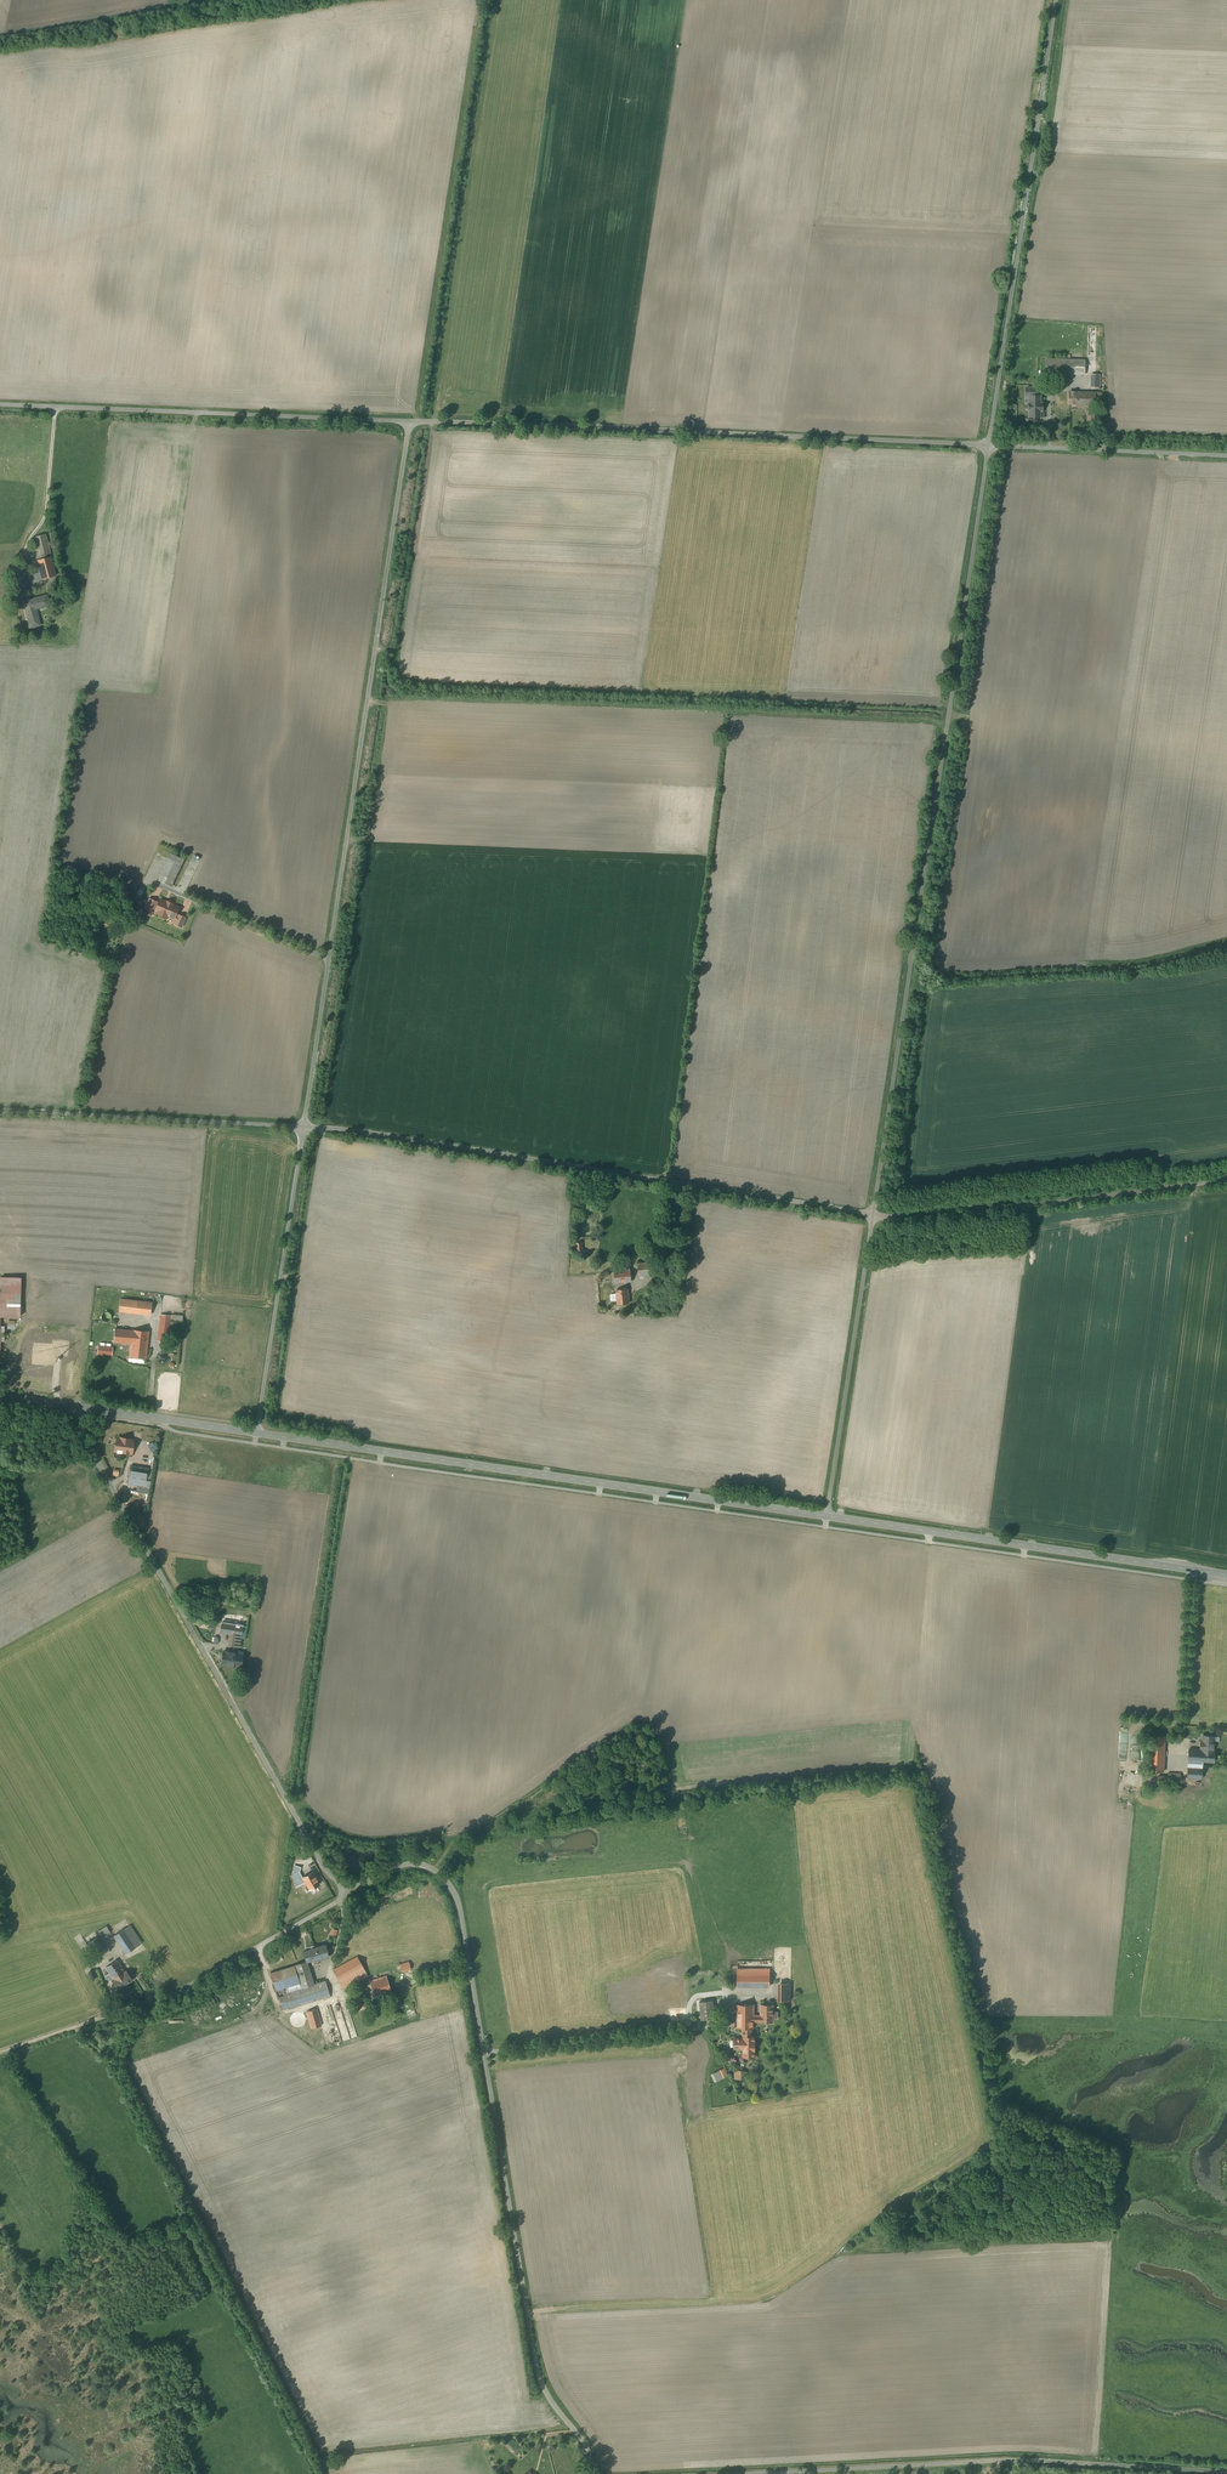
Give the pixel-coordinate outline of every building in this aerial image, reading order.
[(1061,359),(1047,359),(1046,370),(1061,371),(1061,359)] [(1085,360),(1061,359),(1061,371),(1061,374),(1085,374),(1085,360)] [(1100,374),(1092,374),(1092,387),(1100,387),(1100,374)] [(1070,391),(1056,391),(1056,411),(1070,412),(1070,402),(1077,402),(1077,405),(1096,405),(1096,401),(1096,392),(1077,392),(1070,392),(1070,391)] [(1042,394),(1027,394),(1028,419),(1042,419),(1042,394)] [(45,534),(35,536),(41,559),(51,557),(45,534)] [(41,559),(38,560),(41,572),(43,579),(56,576),(51,557),(41,559)] [(41,572),(28,575),(30,582),(43,579),(41,572)] [(47,595),(24,601),(31,627),(40,625),(36,608),(49,605),(47,595)] [(172,853),(159,880),(171,886),(184,859),(172,853)] [(157,902),(150,899),(146,907),(154,910),(157,902)] [(167,902),(160,899),(159,903),(157,902),(154,910),(157,911),(157,913),(167,917),(168,916),(176,919),(177,915),(175,915),(179,907),(172,904),(173,904),(167,901),(167,902)] [(112,916),(103,914),(100,924),(109,927),(112,916)] [(186,918),(178,914),(176,919),(174,923),(182,927),(186,918)] [(575,1242),(576,1254),(583,1253),(583,1241),(575,1242)] [(652,1262),(638,1263),(639,1275),(654,1274),(652,1262)] [(631,1270),(615,1271),(616,1282),(632,1281),(631,1270)] [(628,1289),(617,1289),(618,1304),(629,1303),(628,1294),(628,1289)] [(20,1293),(0,1293),(0,1298),(0,1305),(20,1306),(20,1293)] [(152,1303),(121,1299),(119,1311),(150,1315),(152,1303)] [(0,1308),(0,1318),(14,1318),(15,1308),(0,1308)] [(105,1312),(104,1312),(104,1313),(103,1313),(102,1314),(102,1315),(102,1316),(102,1317),(102,1318),(102,1319),(103,1320),(104,1321),(105,1321),(106,1322),(107,1322),(108,1322),(109,1321),(110,1321),(111,1320),(111,1319),(112,1318),(112,1317),(112,1316),(111,1315),(111,1314),(110,1313),(110,1312),(109,1312),(108,1312),(107,1312),(105,1312)] [(161,1314),(158,1341),(168,1342),(171,1315),(161,1314)] [(149,1331),(115,1329),(114,1342),(132,1343),(132,1345),(147,1346),(149,1331)] [(147,1346),(132,1345),(130,1356),(146,1358),(147,1346)] [(113,1347),(99,1346),(98,1353),(112,1355),(113,1347)] [(131,1439),(120,1437),(120,1438),(117,1438),(115,1451),(117,1451),(117,1452),(122,1453),(122,1452),(132,1453),(134,1440),(131,1440),(131,1439)] [(152,1442),(141,1440),(140,1449),(139,1456),(146,1457),(147,1450),(151,1450),(152,1442)] [(148,1468),(131,1465),(129,1477),(146,1480),(147,1480),(148,1468)] [(146,1480),(129,1477),(127,1484),(150,1488),(151,1481),(147,1480),(146,1480)] [(243,1626),(222,1622),(220,1632),(230,1634),(229,1646),(240,1647),(243,1626)] [(233,1652),(224,1651),(222,1664),(238,1666),(240,1652),(234,1651),(233,1652)] [(1165,1736),(1150,1735),(1149,1771),(1163,1771),(1165,1736)] [(1214,1736),(1202,1735),(1202,1741),(1201,1741),(1200,1748),(1202,1748),(1201,1750),(1214,1751),(1214,1750),(1213,1750),(1214,1736)] [(1201,1750),(1189,1749),(1187,1777),(1202,1778),(1203,1761),(1213,1762),(1214,1751),(1201,1750)] [(1181,1773),(1168,1773),(1168,1776),(1158,1776),(1157,1784),(1167,1785),(1168,1780),(1180,1781),(1181,1773)] [(301,1867),(295,1865),(293,1875),(295,1879),(300,1876),(302,1875),(300,1872),(301,1867)] [(313,1872),(303,1878),(302,1875),(300,1876),(303,1883),(305,1881),(310,1889),(319,1884),(313,1872)] [(300,1876),(295,1879),(297,1886),(303,1883),(300,1876)] [(142,1943),(130,1925),(124,1929),(131,1939),(121,1946),(126,1954),(142,1943)] [(124,1929),(114,1935),(121,1946),(131,1939),(124,1929)] [(107,1931),(100,1935),(103,1939),(110,1934),(107,1931)] [(98,1937),(89,1943),(97,1955),(106,1949),(98,1937)] [(325,1944),(311,1949),(314,1959),(314,1960),(329,1955),(325,1944)] [(311,1949),(303,1952),(306,1961),(307,1961),(314,1959),(311,1949)] [(358,1957),(334,1970),(344,1988),(368,1975),(364,1969),(358,1957)] [(117,1960),(106,1967),(113,1979),(125,1971),(117,1960)] [(764,1961),(738,1961),(738,1966),(738,1986),(771,1986),(771,1960),(764,1960),(764,1961)] [(306,1961),(295,1965),(302,1988),(314,1984),(307,1961),(306,1961)] [(409,1962),(400,1965),(402,1972),(412,1969),(409,1962)] [(295,1965),(280,1969),(280,1970),(271,1972),(282,2009),(295,2006),(290,1991),(302,1988),(295,1965)] [(113,1979),(112,1980),(118,1989),(133,1979),(126,1970),(125,1971),(113,1979)] [(387,1976),(370,1981),(374,1995),(391,1990),(387,1976)] [(302,1988),(290,1991),(295,2006),(323,1998),(324,1999),(330,1998),(330,1996),(326,1981),(314,1984),(302,1988)] [(778,2000),(790,2000),(790,1983),(778,1983),(778,2000)] [(365,1995),(353,2001),(358,2011),(370,2004),(365,1995)] [(713,2000),(699,2001),(700,2004),(702,2019),(715,2018),(713,2000)] [(754,2004),(737,2004),(737,2027),(744,2027),(751,2027),(754,2027),(754,2021),(754,2015),(754,2004)] [(773,2004),(761,2004),(761,2015),(754,2015),(754,2021),(761,2021),(773,2021),(773,2004)] [(316,2009),(307,2011),(312,2028),(321,2025),(316,2009)] [(297,2012),(296,2012),(295,2013),(294,2013),(293,2014),(292,2015),(291,2016),(291,2017),(291,2018),(290,2019),(290,2020),(290,2021),(291,2022),(291,2023),(292,2024),(293,2025),(294,2026),(295,2027),(297,2027),(298,2027),(300,2027),(301,2026),(302,2026),(303,2025),(304,2024),(305,2023),(305,2022),(305,2021),(306,2020),(306,2019),(306,2018),(305,2017),(305,2016),(304,2015),(303,2014),(302,2013),(301,2012),(299,2012),(298,2012),(297,2012)] [(751,2027),(744,2027),(744,2038),(735,2038),(735,2039),(735,2046),(735,2047),(743,2047),(743,2056),(754,2056),(754,2036),(751,2036),(751,2027)]
